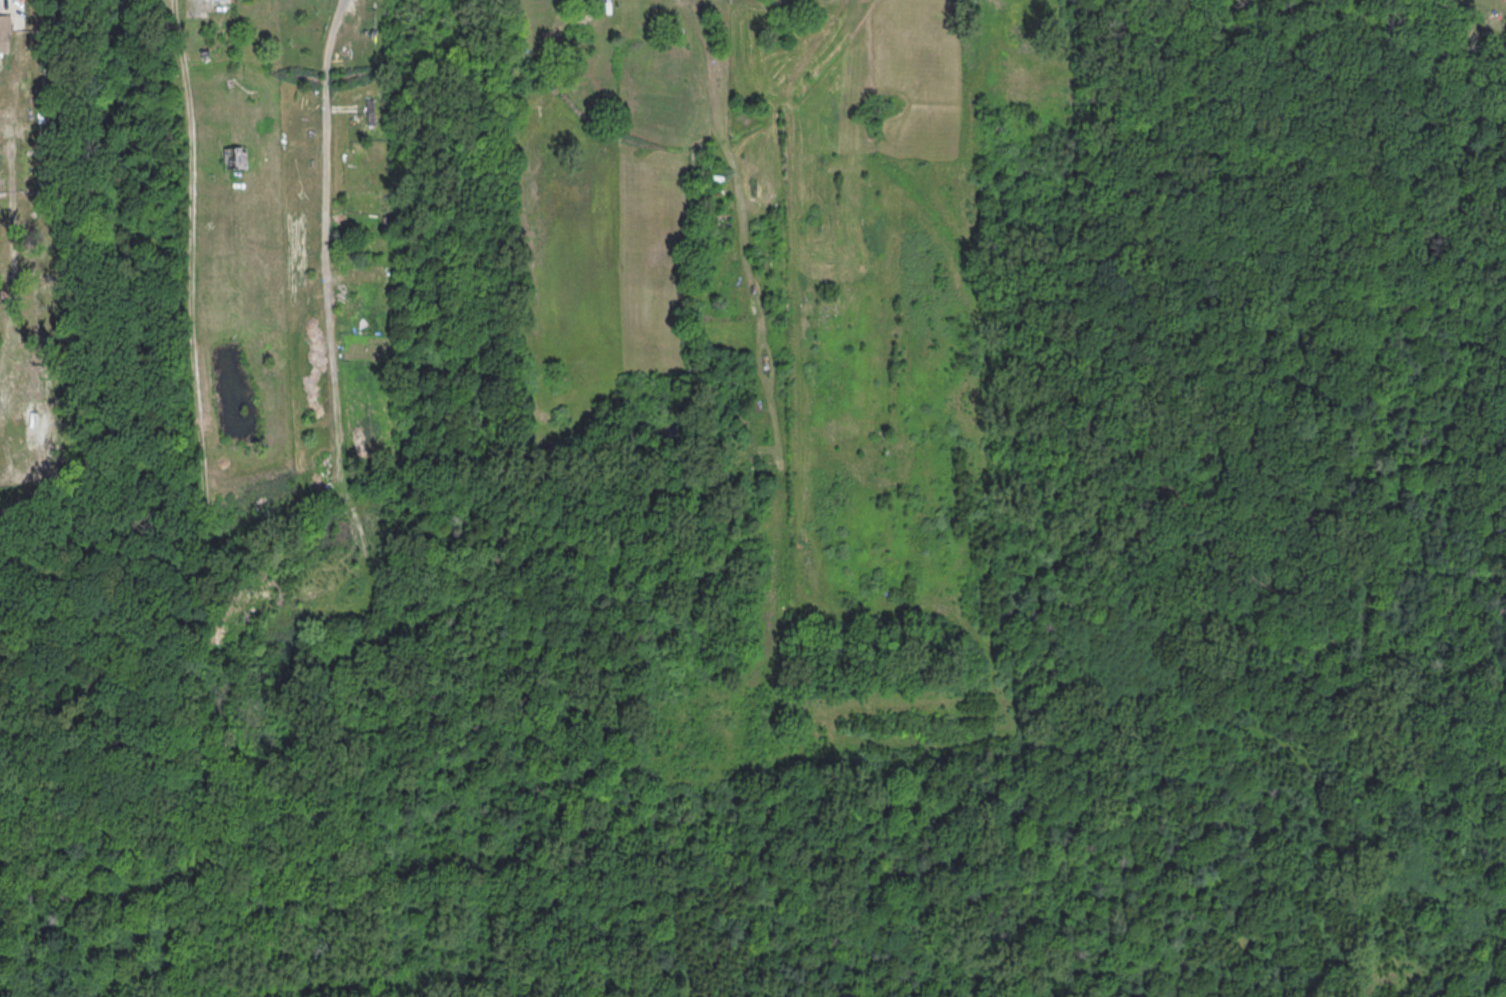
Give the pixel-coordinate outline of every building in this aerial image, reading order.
[(10,53),(10,13),(0,13),(0,53),(10,53)] [(224,147),(224,169),(247,169),(247,147),(224,147)]
